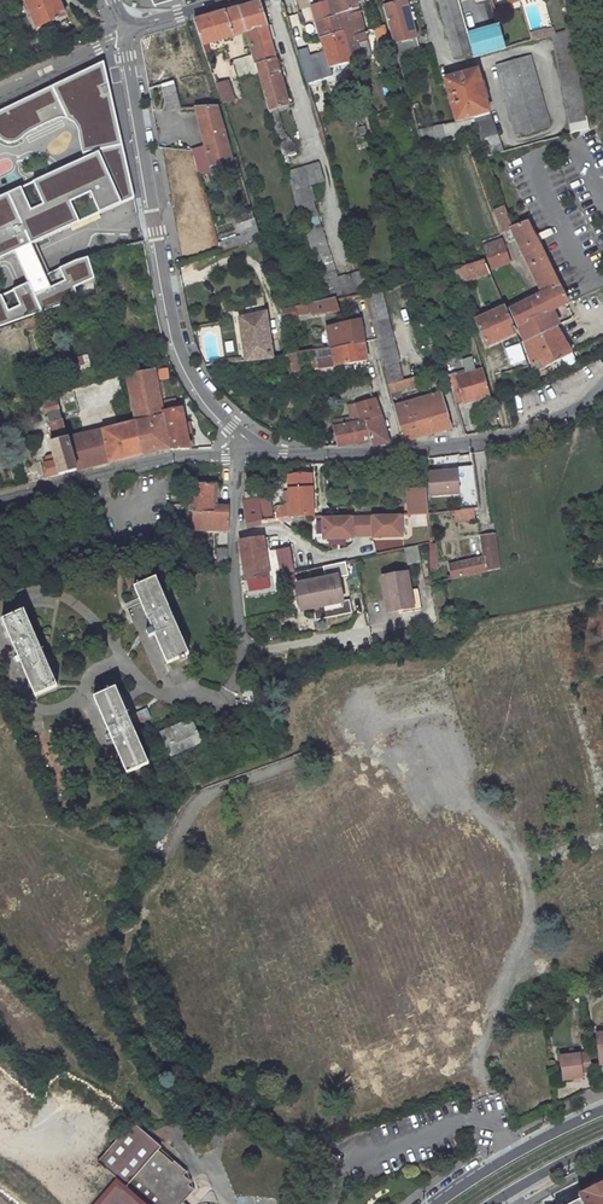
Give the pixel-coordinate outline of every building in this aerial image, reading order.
[(7,4),(9,9),(21,4),(19,0),(17,0),(15,1),(7,4)] [(36,28),(65,16),(58,0),(25,0),(36,28)] [(360,10),(358,0),(331,0),(333,6),(336,17),(340,15),(360,10)] [(457,59),(473,54),(458,0),(441,0),(457,59)] [(496,6),(495,0),(480,0),(482,11),(496,6)] [(259,75),(270,111),(272,116),(284,155),(296,151),(294,143),(291,144),(280,108),(291,104),(268,24),(261,3),(239,10),(246,33),(254,58),(259,75)] [(386,9),(399,55),(421,49),(408,3),(386,9)] [(316,10),(324,39),(345,33),(340,15),(336,17),(333,6),(316,10)] [(204,46),(246,33),(239,10),(196,22),(204,46)] [(345,33),(352,61),(361,59),(372,56),(360,10),(340,15),(345,33)] [(66,21),(46,29),(50,38),(70,29),(66,21)] [(377,45),(386,43),(382,27),(373,30),(377,45)] [(546,29),(531,34),(534,43),(557,36),(556,33),(548,35),(546,29)] [(476,60),(508,50),(503,31),(471,41),(476,60)] [(557,36),(576,134),(591,129),(572,32),(557,36)] [(352,61),(345,33),(324,39),(332,68),(353,63),(352,61)] [(315,72),(309,51),(299,54),(306,75),(315,72)] [(236,63),(241,80),(259,75),(254,58),(236,63)] [(501,67),(522,136),(554,127),(534,58),(501,67)] [(0,111),(0,140),(10,145),(22,142),(36,128),(63,118),(76,125),(85,159),(0,197),(0,259),(14,252),(28,282),(0,295),(0,326),(98,295),(94,267),(91,257),(46,274),(33,245),(135,198),(106,62),(0,111)] [(494,113),(482,72),(460,77),(450,80),(462,123),(476,118),(477,122),(481,131),(491,158),(505,154),(492,113),(494,113)] [(238,100),(233,82),(218,87),(225,105),(238,100)] [(181,111),(174,84),(164,87),(168,101),(167,111),(181,111)] [(197,110),(215,169),(235,163),(218,110),(197,110)] [(477,122),(459,125),(462,135),(481,131),(477,122)] [(424,145),(451,141),(447,128),(420,132),(424,145)] [(342,279),(318,204),(321,203),(316,187),(328,183),(321,164),(290,174),(330,301),(339,299),(340,300),(369,295),(373,294),(367,271),(342,279)] [(502,217),(507,234),(510,233),(518,230),(517,229),(512,214),(502,217)] [(253,218),(235,222),(240,241),(258,236),(253,218)] [(524,248),(546,294),(544,295),(551,313),(569,306),(532,226),(523,229),(518,230),(521,240),(524,248)] [(521,240),(518,230),(510,233),(514,243),(521,240)] [(514,264),(513,261),(510,254),(507,243),(488,249),(495,271),(514,264)] [(461,282),(492,273),(487,262),(458,270),(461,282)] [(504,285),(501,277),(495,280),(498,288),(504,285)] [(498,288),(504,301),(510,298),(504,285),(498,288)] [(393,394),(420,386),(427,384),(432,383),(429,374),(405,381),(399,360),(401,360),(385,291),(373,294),(369,295),(375,321),(391,385),(393,394)] [(551,313),(544,295),(534,302),(514,311),(528,342),(558,328),(551,313)] [(513,304),(510,298),(504,301),(507,307),(513,304)] [(317,316),(328,314),(342,311),(340,300),(339,299),(330,301),(315,305),(317,316)] [(301,317),(314,315),(312,305),(299,308),(301,317)] [(290,321),(302,319),(301,317),(299,308),(287,311),(290,321)] [(479,322),(491,348),(521,334),(509,308),(479,322)] [(274,358),(270,324),(268,315),(243,318),(249,362),(264,361),(264,359),(274,358)] [(334,349),(367,343),(362,324),(330,329),(334,349)] [(558,328),(528,342),(536,365),(538,371),(548,369),(574,356),(565,345),(558,328)] [(321,369),(370,361),(370,358),(367,343),(334,349),(318,351),(321,369)] [(508,352),(515,371),(528,366),(520,347),(508,352)] [(281,380),(294,378),(293,373),(290,356),(274,358),(264,359),(264,361),(266,381),(274,381),(281,380)] [(456,367),(446,370),(448,376),(458,373),(456,367)] [(149,396),(154,418),(140,421),(147,455),(166,451),(172,451),(165,411),(164,403),(157,369),(130,375),(135,399),(149,396)] [(485,370),(459,378),(458,373),(448,376),(453,391),(458,408),(492,397),(485,370)] [(275,389),(283,388),(281,380),(274,381),(275,389)] [(373,382),(347,387),(350,400),(375,393),(373,382)] [(444,393),(396,407),(405,443),(452,430),(444,393)] [(154,418),(149,396),(135,399),(140,421),(154,418)] [(368,422),(384,417),(377,400),(358,406),(362,423),(368,422)] [(177,404),(173,402),(164,403),(165,411),(178,410),(177,404)] [(49,412),(61,409),(59,403),(48,406),(49,412)] [(334,428),(362,423),(358,406),(351,408),(353,418),(333,422),(334,428)] [(165,411),(172,451),(191,450),(184,409),(178,410),(165,411)] [(368,422),(373,442),(374,446),(392,444),(384,417),(368,422)] [(57,461),(48,463),(47,466),(50,479),(76,472),(68,439),(64,421),(53,424),(57,441),(53,441),(56,455),(57,461)] [(76,472),(147,455),(140,421),(68,439),(76,472)] [(340,448),(357,443),(358,446),(373,442),(368,422),(362,423),(334,428),(340,448)] [(48,463),(57,461),(56,455),(49,457),(48,463)] [(43,462),(20,468),(24,485),(48,479),(43,462)] [(459,471),(430,473),(432,496),(461,494),(459,471)] [(289,475),(292,518),(314,517),(312,473),(289,475)] [(194,531),(229,532),(231,509),(218,508),(219,487),(197,486),(197,508),(194,531)] [(407,491),(408,515),(408,516),(429,515),(428,490),(407,491)] [(258,495),(248,496),(246,504),(260,502),(258,495)] [(273,521),(271,501),(260,502),(263,520),(263,522),(273,521)] [(246,504),(248,519),(250,530),(264,526),(263,524),(263,523),(263,522),(263,520),(260,502),(246,504)] [(458,523),(477,522),(475,510),(456,511),(458,523)] [(353,516),(353,539),(401,539),(401,516),(353,516)] [(350,541),(351,517),(318,517),(318,541),(350,541)] [(241,544),(248,581),(270,578),(267,558),(263,540),(267,539),(264,526),(250,530),(248,519),(239,520),(238,522),(241,544)] [(263,524),(264,526),(267,539),(273,538),(275,537),(273,521),(263,522),(263,523),(263,524)] [(400,537),(375,543),(376,551),(402,546),(400,537)] [(218,543),(219,561),(229,560),(229,541),(218,543)] [(485,547),(487,561),(450,568),(452,580),(503,569),(500,545),(485,547)] [(270,579),(295,574),(293,554),(267,558),(270,578),(270,579)] [(410,573),(384,577),(390,613),(416,608),(410,573)] [(315,609),(342,604),(344,604),(338,577),(297,586),(302,611),(315,609)] [(157,581),(135,590),(168,666),(190,657),(157,581)] [(317,617),(344,613),(342,604),(315,609),(317,617)] [(21,610),(1,619),(35,695),(55,685),(21,610)] [(251,693),(249,683),(239,685),(240,695),(251,693)] [(92,700),(125,775),(146,766),(114,690),(92,700)] [(191,725),(159,739),(166,757),(198,743),(191,725)] [(598,1066),(602,1065),(602,1035),(594,1035),(598,1066)] [(589,1055),(560,1060),(563,1083),(583,1081),(583,1076),(591,1075),(589,1055)] [(183,1203),(198,1187),(192,1182),(195,1179),(187,1172),(190,1169),(178,1159),(176,1161),(162,1147),(165,1144),(150,1131),(136,1119),(99,1161),(104,1167),(117,1179),(95,1203),(184,1203),(183,1203)] [(556,1203),(602,1203),(602,1180),(556,1203)] [(37,1203),(46,1203),(55,1194),(44,1185),(31,1199),(37,1203)]
